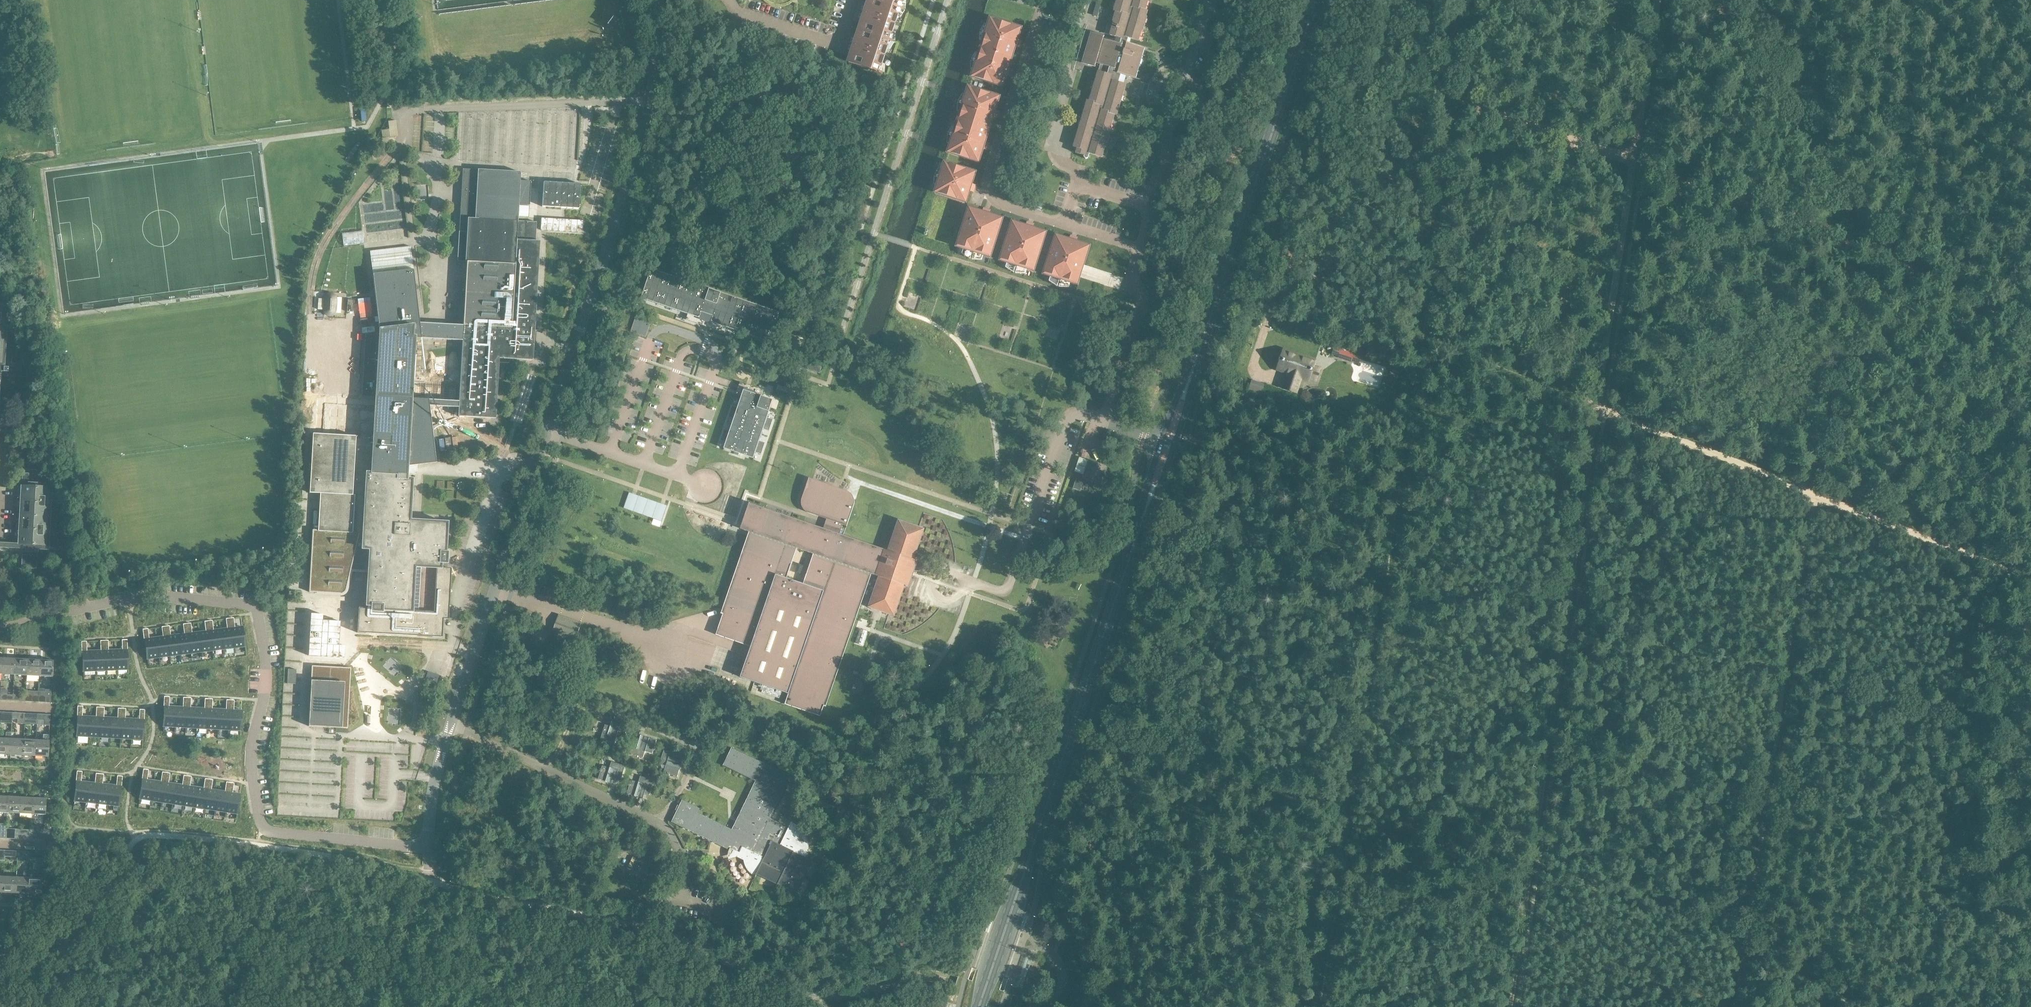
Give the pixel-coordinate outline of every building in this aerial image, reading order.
[(868,5),(862,3),(855,23),(862,25),(858,37),(852,35),(845,56),(851,58),(849,63),(882,74),(882,73),(877,71),(879,67),(881,68),(889,46),(886,45),(887,41),(892,43),(893,41),(888,39),(889,35),(892,36),(899,14),(896,13),(898,9),(903,11),(904,9),(898,7),(900,3),(903,4),(904,0),(870,0),(868,5)] [(1095,163),(1106,166),(1104,172),(1120,177),(1125,159),(1109,154),(1107,160),(1090,155),(1090,154),(1102,158),(1105,148),(1106,148),(1110,135),(1109,134),(1114,116),(1116,116),(1122,95),(1124,87),(1125,85),(1123,84),(1125,77),(1133,79),(1142,47),(1137,46),(1141,32),(1142,32),(1146,18),(1145,16),(1147,11),(1144,10),(1147,0),(1116,0),(1113,11),(1115,12),(1114,15),(1109,14),(1106,24),(1112,26),(1109,35),(1115,37),(1114,42),(1103,39),(1104,36),(1091,32),(1082,63),(1095,67),(1096,64),(1099,65),(1089,102),(1087,101),(1080,126),(1073,148),(1077,149),(1076,154),(1084,156),(1084,158),(1085,160),(1088,159),(1088,160),(1093,162),(1095,163)] [(975,68),(972,78),(1003,87),(1007,75),(1008,76),(1010,71),(1008,70),(1016,47),(1018,47),(1019,42),(1017,42),(1021,29),(991,20),(987,29),(990,30),(989,34),(983,32),(983,34),(988,36),(987,40),(984,39),(978,58),(981,59),(979,63),(974,61),(974,63),(979,65),(978,69),(975,68)] [(952,142),(948,153),(979,163),(983,149),(985,149),(987,144),(985,144),(993,117),(995,117),(997,112),(995,112),(999,98),(969,88),(965,99),(968,99),(966,104),(961,103),(960,105),(966,106),(964,111),(962,110),(955,131),(958,131),(956,136),(951,135),(950,137),(956,138),(954,143),(952,142)] [(381,137),(381,142),(387,141),(388,143),(395,142),(395,128),(387,128),(388,136),(381,137)] [(939,183),(936,193),(966,203),(970,190),(972,191),(974,186),(972,185),(975,173),(945,164),(942,173),(944,174),(943,178),(938,176),(937,178),(942,180),(941,184),(939,183)] [(355,438),(313,435),(310,495),(320,495),(318,532),(363,535),(362,550),(370,550),(369,571),(367,609),(362,609),(360,635),(445,639),(446,621),(449,621),(452,569),(441,569),(442,563),(447,564),(447,553),(446,553),(447,523),(410,521),(412,480),(407,480),(407,473),(417,473),(418,468),(418,461),(430,460),(423,399),(411,398),(415,338),(463,341),(458,416),(496,418),(499,358),(533,360),(540,240),(536,240),(537,222),(518,221),(519,204),(530,205),(531,181),(520,180),(521,172),(463,169),(458,261),(487,263),(485,289),(466,288),(464,325),(440,324),(422,323),(411,247),(370,251),(380,333),(381,333),(381,338),(366,337),(363,399),(377,400),(375,436),(355,435),(355,438)] [(578,208),(580,184),(543,182),(542,206),(578,208)] [(969,209),(957,247),(968,251),(969,248),(974,249),(972,254),(974,255),(976,250),(980,251),(979,254),(990,258),(1002,219),(988,215),(989,213),(984,211),(983,213),(969,209)] [(582,232),(583,220),(541,218),(541,229),(582,232)] [(1013,223),(1001,261),(1012,264),(1013,261),(1017,263),(1016,268),(1017,269),(1019,263),(1024,265),(1023,268),(1034,271),(1046,233),(1032,229),(1032,227),(1027,225),(1027,227),(1013,223)] [(1056,236),(1044,275),(1055,278),(1056,275),(1061,277),(1059,282),(1061,282),(1063,277),(1067,279),(1066,282),(1077,285),(1089,247),(1075,243),(1076,241),(1071,239),(1070,241),(1056,236)] [(770,342),(780,312),(651,269),(641,298),(700,318),(702,312),(714,316),(712,322),(770,342)] [(325,294),(324,297),(323,307),(324,310),(326,312),(329,313),(332,313),(334,311),(335,308),(335,297),(334,295),(333,293),(330,292),(327,292),(325,294)] [(2,375),(2,372),(4,372),(4,373),(8,373),(8,377),(29,378),(28,373),(28,371),(9,370),(9,368),(5,368),(5,363),(2,363),(3,356),(1,356),(2,349),(3,350),(3,342),(2,342),(2,335),(4,335),(4,334),(2,334),(3,327),(4,327),(4,319),(3,319),(3,313),(5,313),(5,305),(0,305),(0,375),(2,375)] [(637,314),(637,316),(631,333),(636,334),(645,338),(650,324),(651,320),(651,319),(637,314)] [(1361,356),(1340,348),(1338,354),(1359,362),(1361,356)] [(1283,351),(1277,368),(1289,372),(1284,386),(1297,391),(1301,377),(1315,381),(1320,369),(1313,367),(1315,362),(1283,351)] [(1352,367),(1349,383),(1374,389),(1379,369),(1356,364),(1356,361),(1334,356),(1332,362),(1352,367)] [(797,369),(803,371),(806,363),(800,361),(799,363),(798,367),(797,369)] [(811,363),(809,369),(821,373),(823,367),(811,363)] [(779,385),(777,390),(789,393),(790,389),(779,385)] [(769,431),(773,419),(768,418),(774,398),(762,394),(744,389),(738,408),(732,406),(728,417),(734,419),(730,431),(725,429),(721,440),(726,442),(725,447),(754,457),(756,452),(762,454),(765,443),(760,441),(764,429),(769,431)] [(1379,415),(1377,421),(1385,424),(1387,418),(1379,415)] [(1107,467),(1089,461),(1081,483),(1072,480),(1065,500),(1079,505),(1087,481),(1101,485),(1107,467)] [(23,470),(51,471),(49,464),(23,463),(23,470)] [(753,530),(725,612),(723,611),(723,612),(725,613),(718,633),(753,645),(742,677),(789,693),(786,702),(821,714),(825,704),(827,705),(827,704),(825,703),(870,572),(880,575),(869,606),(895,615),(906,584),(909,586),(918,560),(914,559),(925,528),(899,519),(889,550),(841,533),(844,524),(848,525),(855,505),(855,502),(855,498),(854,495),(851,492),(850,492),(850,491),(849,491),(848,490),(843,493),(813,482),(811,487),(806,489),(803,498),(803,501),(803,505),(805,508),(807,510),(810,512),(828,518),(825,528),(761,506),(755,523),(750,521),(747,528),(753,530)] [(24,500),(47,502),(47,495),(49,495),(49,488),(40,487),(40,484),(41,485),(41,484),(30,483),(30,487),(22,486),(21,495),(24,495),(24,500)] [(664,504),(660,503),(636,495),(632,493),(629,492),(624,507),(662,521),(667,505),(664,504)] [(21,507),(20,515),(46,516),(47,509),(48,509),(48,502),(47,502),(24,500),(21,500),(21,502),(24,502),(24,507),(21,507)] [(46,516),(20,515),(20,524),(23,524),(22,529),(20,529),(20,531),(22,531),(46,532),(47,532),(47,524),(46,524),(46,518),(48,518),(48,516),(46,516)] [(46,532),(22,531),(22,536),(19,536),(19,545),(46,546),(47,539),(45,538),(46,532)] [(22,555),(22,569),(37,569),(38,552),(38,549),(27,549),(26,551),(26,552),(33,553),(33,556),(22,555)] [(48,552),(48,559),(73,560),(71,553),(48,552)] [(308,655),(344,657),(345,645),(339,645),(340,621),(322,620),(322,614),(310,613),(308,655)] [(245,646),(242,627),(232,628),(235,653),(236,653),(235,647),(245,646)] [(235,653),(232,628),(221,629),(224,654),(225,654),(224,648),(233,647),(234,653),(235,653)] [(224,654),(221,629),(210,631),(213,656),(214,656),(213,650),(223,648),(224,654)] [(213,656),(210,631),(200,632),(203,657),(203,651),(212,650),(213,656)] [(203,657),(200,632),(189,633),(192,658),(193,658),(192,652),(201,651),(202,657),(203,657)] [(192,658),(189,633),(178,635),(181,660),(182,660),(181,654),(191,653),(191,659),(192,658)] [(181,660),(178,635),(167,636),(171,661),(171,655),(180,654),(181,660)] [(171,661),(167,636),(157,638),(160,663),(161,662),(160,657),(169,655),(170,661),(171,661)] [(160,663),(157,638),(145,639),(148,664),(149,664),(149,658),(158,657),(159,663),(160,663)] [(546,656),(549,646),(535,641),(531,651),(546,656)] [(106,676),(105,650),(95,651),(96,676),(96,670),(105,670),(106,676)] [(117,675),(116,650),(105,650),(106,676),(107,676),(107,670),(116,669),(116,675),(117,675)] [(128,669),(127,650),(116,650),(117,675),(118,675),(118,669),(128,669)] [(96,676),(95,651),(82,651),(83,677),(85,677),(85,671),(95,670),(95,676),(96,676)] [(4,659),(3,675),(15,676),(16,659),(4,659)] [(29,660),(16,659),(15,676),(28,676),(29,660)] [(41,661),(29,660),(28,676),(41,677),(41,661)] [(54,661),(41,661),(41,677),(53,678),(54,661)] [(351,668),(312,665),(309,726),(348,728),(351,668)] [(288,670),(287,684),(295,684),(296,670),(288,670)] [(861,695),(867,678),(858,675),(852,692),(861,695)] [(2,690),(2,700),(14,701),(14,691),(13,691),(13,695),(8,695),(8,690),(2,690)] [(46,692),(40,692),(39,702),(41,703),(51,703),(52,690),(46,690),(46,692)] [(20,691),(14,691),(14,701),(27,702),(27,691),(26,691),(25,696),(20,695),(20,691)] [(40,692),(27,691),(27,702),(39,702),(40,692)] [(177,707),(164,706),(163,731),(164,732),(165,726),(175,726),(174,732),(175,732),(177,707)] [(187,708),(177,707),(175,732),(176,732),(176,726),(186,727),(185,733),(186,733),(187,708)] [(198,708),(187,708),(186,733),(187,733),(187,727),(196,727),(196,733),(197,733),(198,708)] [(209,709),(198,708),(197,733),(198,727),(207,728),(207,734),(208,734),(209,709)] [(220,709),(209,709),(208,734),(209,728),(218,729),(218,735),(220,709)] [(231,710),(220,709),(218,735),(219,735),(219,729),(229,729),(228,735),(229,735),(231,710)] [(241,711),(231,710),(229,735),(230,735),(230,729),(240,730),(241,711)] [(13,713),(1,713),(0,719),(5,719),(5,723),(12,724),(12,719),(13,719),(13,713)] [(13,713),(13,719),(18,720),(18,724),(24,724),(25,720),(26,720),(26,714),(13,713)] [(38,714),(38,721),(43,721),(43,725),(50,726),(50,715),(38,714)] [(88,742),(90,717),(78,716),(76,741),(78,741),(78,735),(88,736),(88,742)] [(88,742),(89,742),(89,736),(99,736),(98,742),(99,742),(101,717),(90,717),(88,742)] [(110,743),(111,718),(101,717),(99,742),(100,742),(100,736),(109,737),(109,743),(110,743)] [(122,718),(111,718),(110,743),(111,743),(111,737),(120,738),(120,744),(121,744),(122,718)] [(133,719),(122,718),(121,744),(122,738),(131,738),(131,744),(132,744),(133,719)] [(144,720),(133,719),(132,744),(132,738),(142,739),(144,720)] [(605,725),(601,739),(615,744),(617,738),(624,740),(628,726),(612,721),(611,726),(605,725)] [(0,739),(0,755),(11,755),(12,740),(12,733),(6,732),(6,739),(0,739)] [(43,741),(37,741),(36,757),(49,758),(50,735),(44,734),(43,741)] [(634,739),(630,753),(643,758),(645,752),(653,754),(653,750),(655,751),(656,748),(654,748),(657,740),(641,735),(640,740),(634,739)] [(12,740),(11,755),(24,756),(25,740),(12,740)] [(37,741),(25,740),(24,756),(36,757),(37,741)] [(683,800),(673,822),(739,854),(738,856),(746,860),(747,864),(748,867),(750,870),(753,873),(756,875),(756,877),(758,874),(778,884),(777,887),(777,888),(779,884),(799,894),(799,893),(798,893),(813,861),(815,862),(815,861),(807,857),(806,854),(808,847),(807,842),(805,837),(803,832),(800,829),(796,826),(792,823),(793,822),(792,822),(789,827),(771,818),(791,776),(733,748),(724,766),(757,781),(733,830),(699,813),(701,808),(683,800)] [(664,750),(660,764),(667,766),(664,773),(668,774),(667,775),(670,776),(670,775),(677,777),(683,762),(677,760),(679,754),(664,750)] [(601,772),(599,779),(614,785),(616,779),(621,781),(625,766),(612,762),(610,768),(603,766),(601,769),(600,769),(600,772),(601,772)] [(630,787),(627,794),(643,799),(645,794),(650,795),(654,781),(641,776),(639,783),(632,780),(630,784),(629,784),(628,786),(630,787)] [(153,781),(143,779),(140,798),(150,800),(153,781)] [(88,782),(77,781),(74,800),(85,801),(88,782)] [(164,782),(153,781),(150,800),(161,801),(164,782)] [(99,784),(88,782),(85,801),(96,803),(99,784)] [(175,784),(164,782),(161,801),(172,803),(175,784)] [(110,785),(99,784),(96,803),(107,804),(110,785)] [(186,786),(175,784),(172,803),(183,805),(186,786)] [(121,786),(110,785),(107,804),(118,805),(121,786)] [(197,787),(186,786),(183,805),(194,806),(197,787)] [(207,789),(197,787),(194,806),(205,808),(207,789)] [(218,791),(207,789),(205,808),(215,810),(218,791)] [(229,793),(218,791),(215,810),(226,811),(229,793)] [(240,794),(229,793),(226,811),(237,813),(240,794)] [(0,797),(0,813),(8,813),(9,797),(0,797)] [(9,797),(8,813),(20,814),(21,798),(9,797)] [(21,798),(20,814),(33,815),(34,798),(21,798)] [(34,798),(33,815),(46,816),(47,799),(34,798)] [(44,831),(32,830),(32,840),(45,841),(45,827),(44,827),(44,831)] [(20,830),(7,829),(6,839),(19,840),(20,830)] [(32,830),(20,830),(19,840),(32,840),(32,830)] [(18,852),(6,851),(6,857),(17,858),(17,862),(18,862),(18,852)] [(31,853),(18,852),(18,862),(30,862),(30,858),(31,858),(31,853)] [(44,853),(31,853),(31,858),(42,859),(42,867),(43,867),(48,867),(48,866),(49,866),(49,854),(49,853),(44,853)] [(23,878),(17,878),(16,894),(29,895),(30,878),(30,872),(24,872),(23,878)] [(36,879),(30,878),(29,895),(42,896),(42,887),(43,879),(41,879),(41,875),(36,875),(36,879)] [(17,878),(4,877),(3,893),(16,894),(17,878)] [(822,900),(844,911),(846,906),(824,896),(822,900)]
